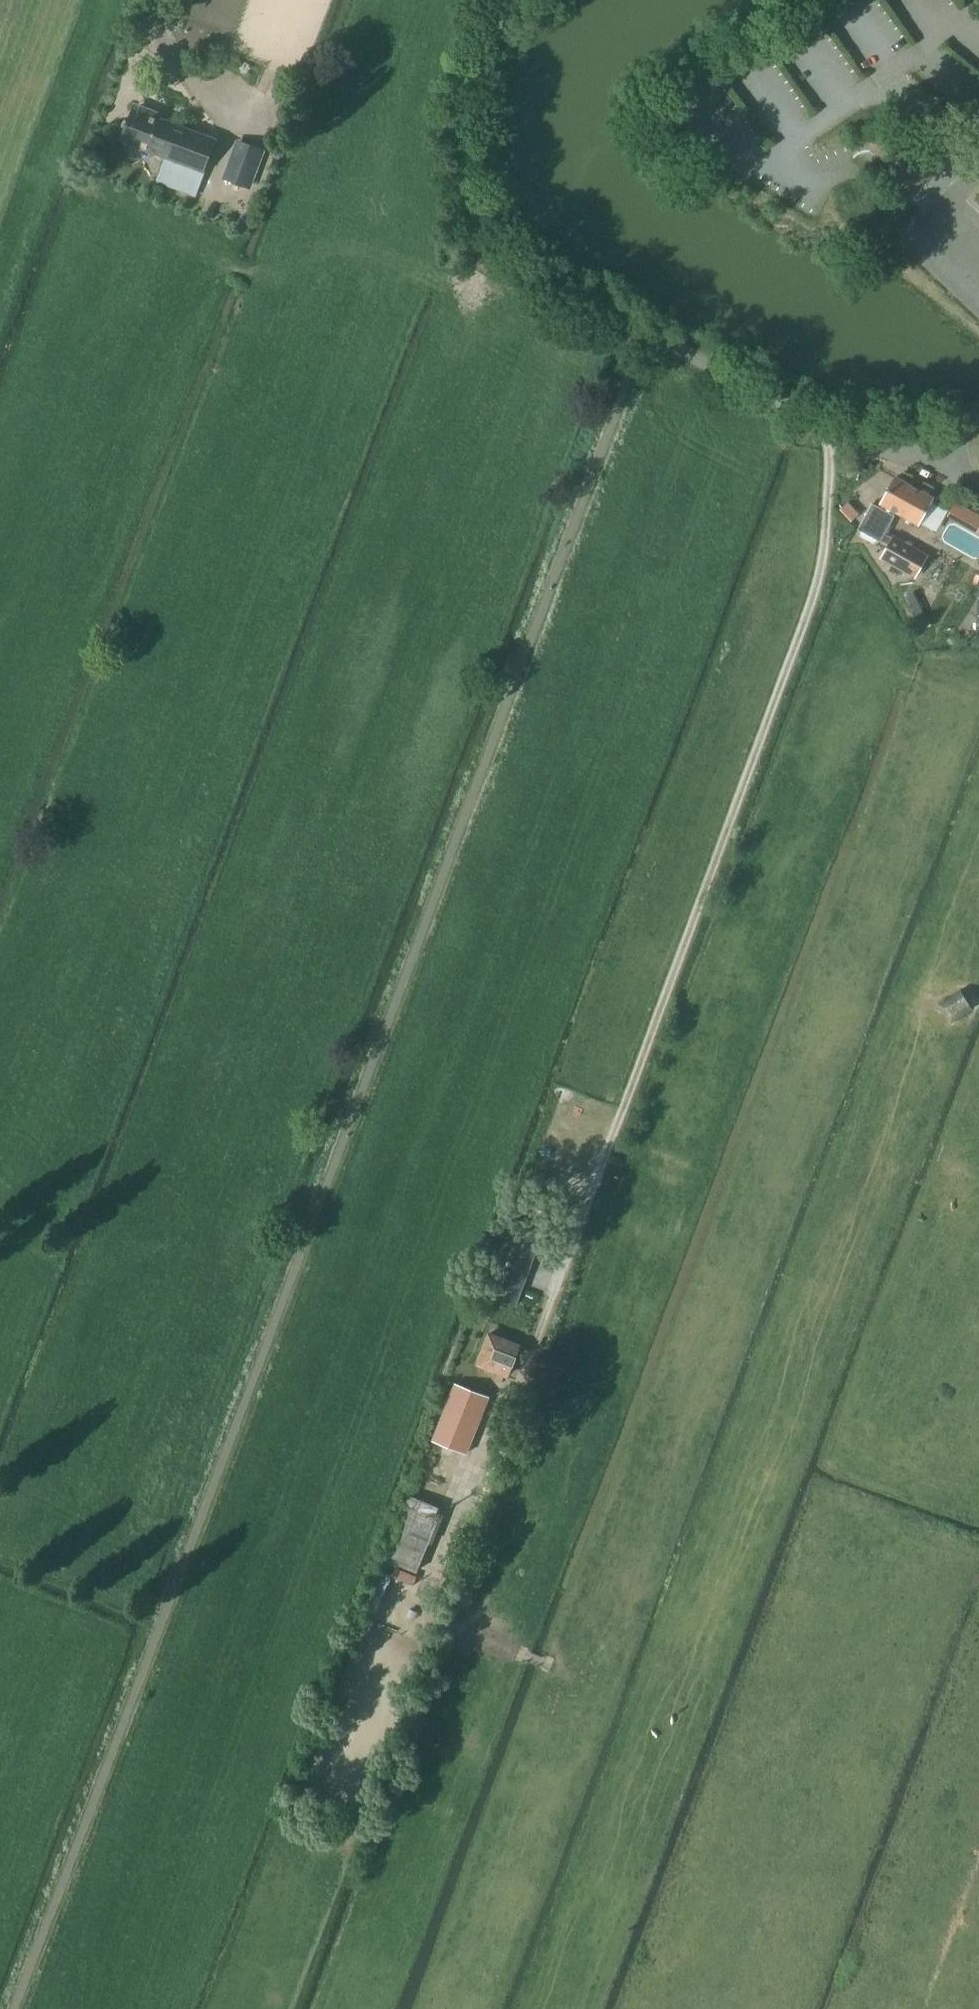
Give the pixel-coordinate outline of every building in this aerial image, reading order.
[(122,139),(166,156),(157,181),(195,195),(215,141),(133,110),(122,139)] [(265,150),(239,140),(225,179),(247,187),(251,189),(265,150)] [(880,557),(886,561),(899,569),(914,579),(928,555),(893,535),(892,537),(884,533),(896,512),(917,524),(932,497),(896,477),(879,508),(872,504),(858,528),(879,542),(880,540),(883,542),(887,544),(880,557)] [(946,515),(978,532),(978,530),(978,517),(953,502),(946,515)] [(937,1004),(949,1023),(972,1009),(960,990),(937,1004)] [(519,1304),(545,1226),(514,1215),(488,1294),(519,1304)] [(518,1346),(490,1335),(489,1334),(477,1364),(497,1371),(495,1377),(503,1380),(505,1374),(507,1375),(518,1346)] [(430,1423),(442,1428),(437,1440),(464,1451),(473,1429),(475,1430),(489,1392),(449,1376),(430,1423)] [(385,1560),(417,1573),(439,1518),(437,1517),(440,1508),(409,1495),(405,1504),(407,1505),(385,1560)]
